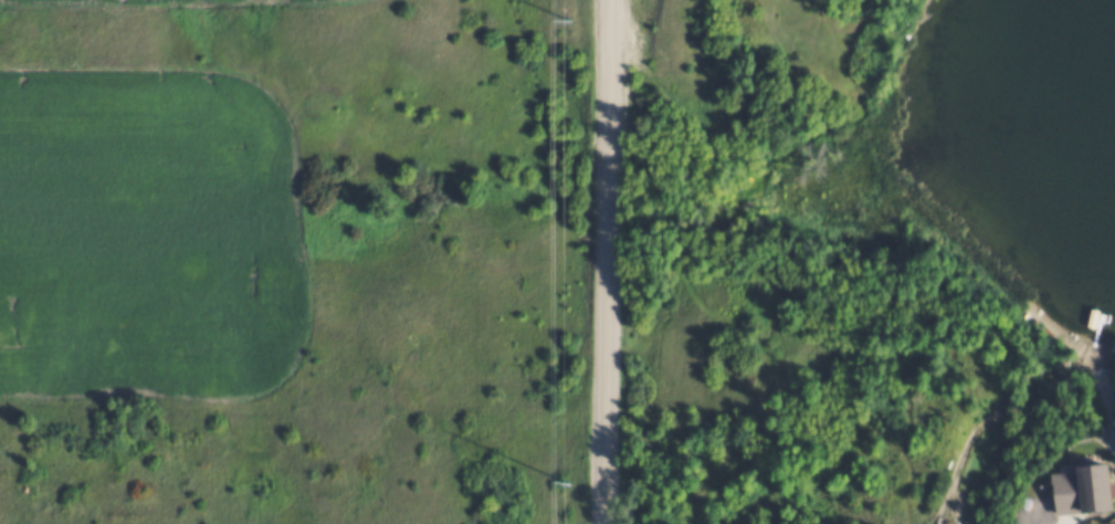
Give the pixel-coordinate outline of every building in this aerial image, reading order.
[(1051,470),(1067,469),(1066,463),(1104,461),(1107,507),(1053,512),(1051,470)]
